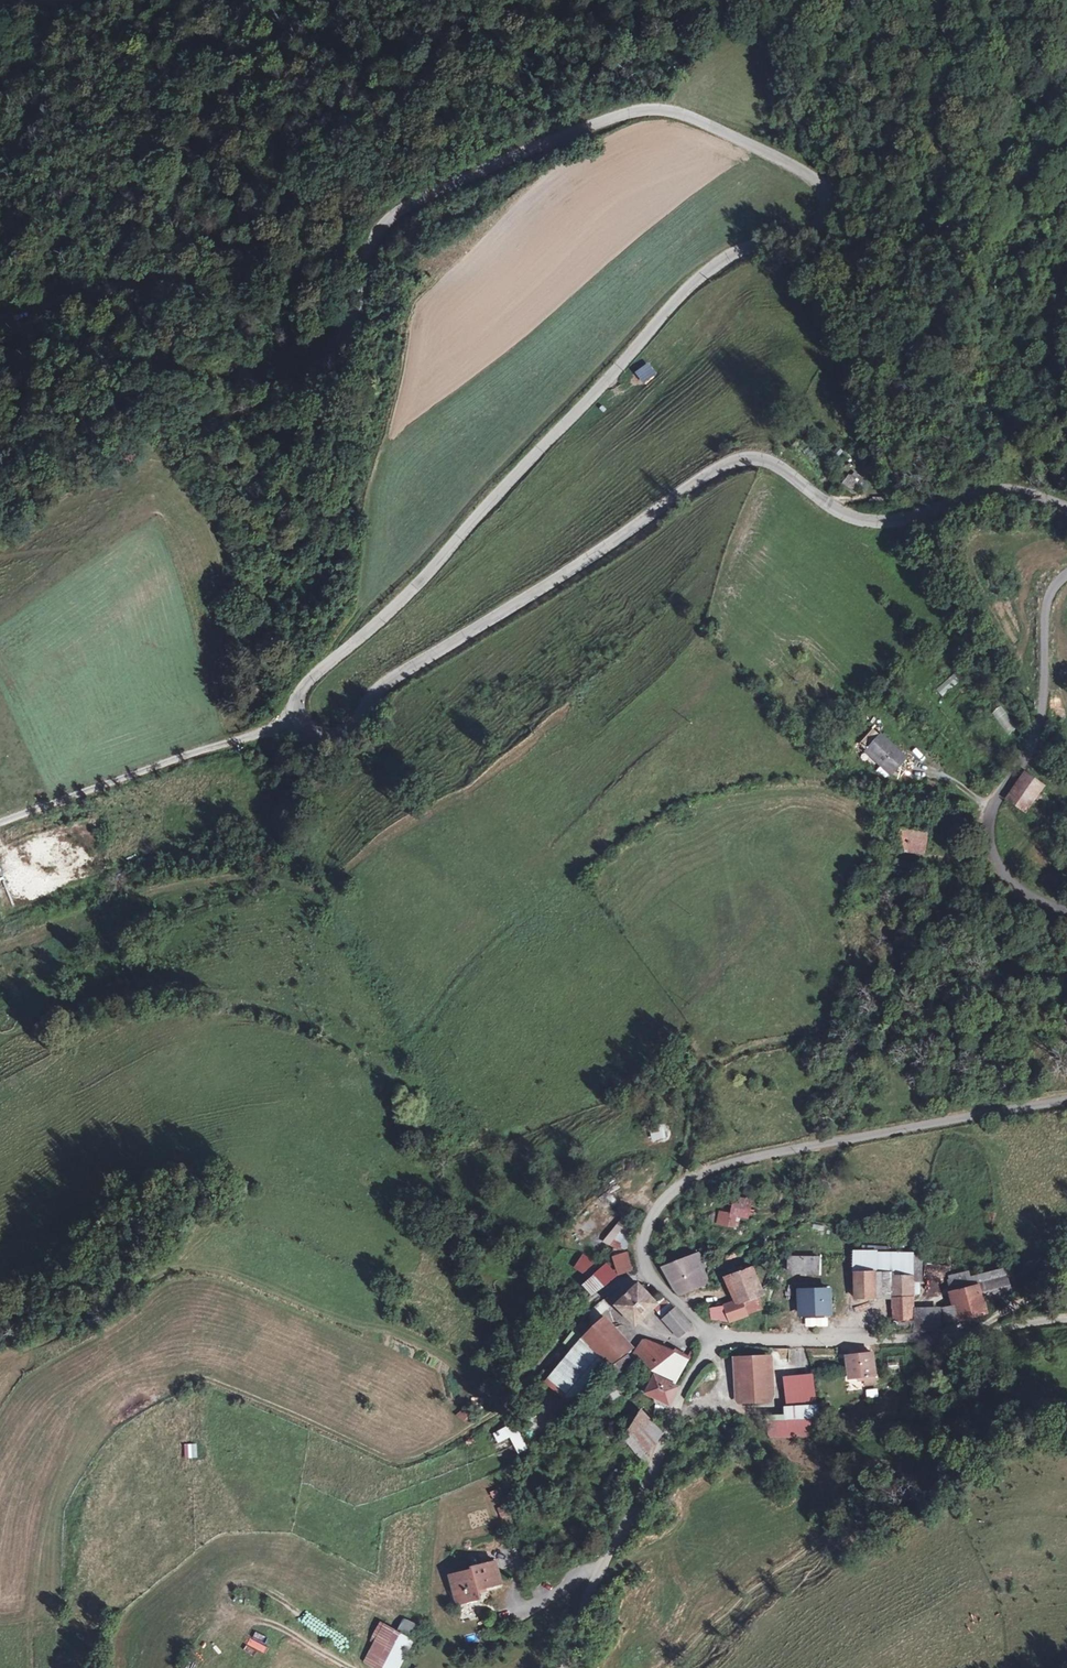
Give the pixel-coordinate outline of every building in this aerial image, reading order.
[(849,470),(843,487),(857,493),(864,476),(849,470)] [(941,695),(963,680),(958,672),(935,688),(941,695)] [(990,714),(1008,735),(1017,728),(1000,706),(990,714)] [(878,752),(894,737),(884,727),(868,742),(878,752)] [(894,737),(878,752),(900,776),(916,762),(894,737)] [(1044,815),(1063,788),(1042,775),(1026,802),(1044,815)] [(941,852),(948,820),(925,813),(916,847),(941,852)] [(668,1140),(667,1124),(648,1125),(649,1141),(668,1140)] [(755,1201),(736,1197),(733,1211),(752,1215),(755,1201)] [(732,1214),(720,1211),(716,1225),(728,1228),(732,1214)] [(618,1219),(602,1238),(614,1248),(630,1229),(618,1219)] [(631,1251),(616,1256),(621,1273),(637,1268),(631,1251)] [(914,1295),(914,1252),(854,1251),(855,1298),(892,1298),(913,1298),(914,1295)] [(584,1252),(574,1264),(587,1275),(597,1263),(584,1252)] [(683,1294),(711,1284),(704,1268),(707,1266),(701,1252),(665,1266),(676,1291),(683,1294)] [(790,1272),(835,1273),(836,1257),(790,1257),(790,1272)] [(594,1295),(620,1274),(611,1262),(584,1283),(594,1295)] [(766,1311),(762,1297),(767,1294),(755,1266),(726,1276),(735,1300),(711,1308),(712,1319),(729,1323),(766,1311)] [(987,1316),(984,1299),(1018,1293),(1013,1268),(970,1276),(946,1280),(954,1322),(987,1316)] [(659,1300),(644,1284),(622,1304),(639,1320),(659,1300)] [(799,1316),(833,1316),(833,1288),(799,1288),(799,1316)] [(892,1314),(912,1314),(913,1298),(892,1298),(892,1314)] [(939,1328),(938,1308),(914,1309),(914,1329),(939,1328)] [(681,1335),(690,1326),(675,1309),(665,1319),(681,1335)] [(586,1336),(614,1365),(633,1346),(605,1317),(586,1336)] [(581,1339),(545,1382),(574,1405),(609,1362),(581,1339)] [(690,1359),(678,1350),(658,1343),(645,1339),(639,1346),(634,1354),(639,1360),(645,1361),(655,1371),(677,1383),(690,1359)] [(615,1367),(624,1380),(642,1367),(635,1358),(632,1353),(615,1367)] [(862,1378),(862,1387),(873,1386),(871,1354),(844,1356),(846,1379),(862,1378)] [(773,1356),(735,1356),(735,1402),(774,1401),(773,1356)] [(681,1386),(658,1374),(648,1394),(672,1405),(681,1386)] [(782,1376),(784,1419),(766,1420),(767,1439),(824,1437),(821,1375),(782,1376)] [(662,1432),(644,1409),(624,1436),(638,1456),(662,1432)] [(528,1448),(518,1429),(512,1433),(508,1425),(492,1433),(498,1443),(509,1437),(518,1453),(528,1448)] [(197,1457),(197,1443),(183,1444),(184,1458),(197,1457)] [(501,1519),(510,1516),(507,1504),(497,1508),(501,1519)] [(471,1569),(448,1575),(455,1604),(479,1598),(477,1589),(500,1583),(495,1561),(471,1567),(471,1569)] [(365,1663),(374,1667),(399,1667),(417,1640),(389,1623),(365,1663)]
